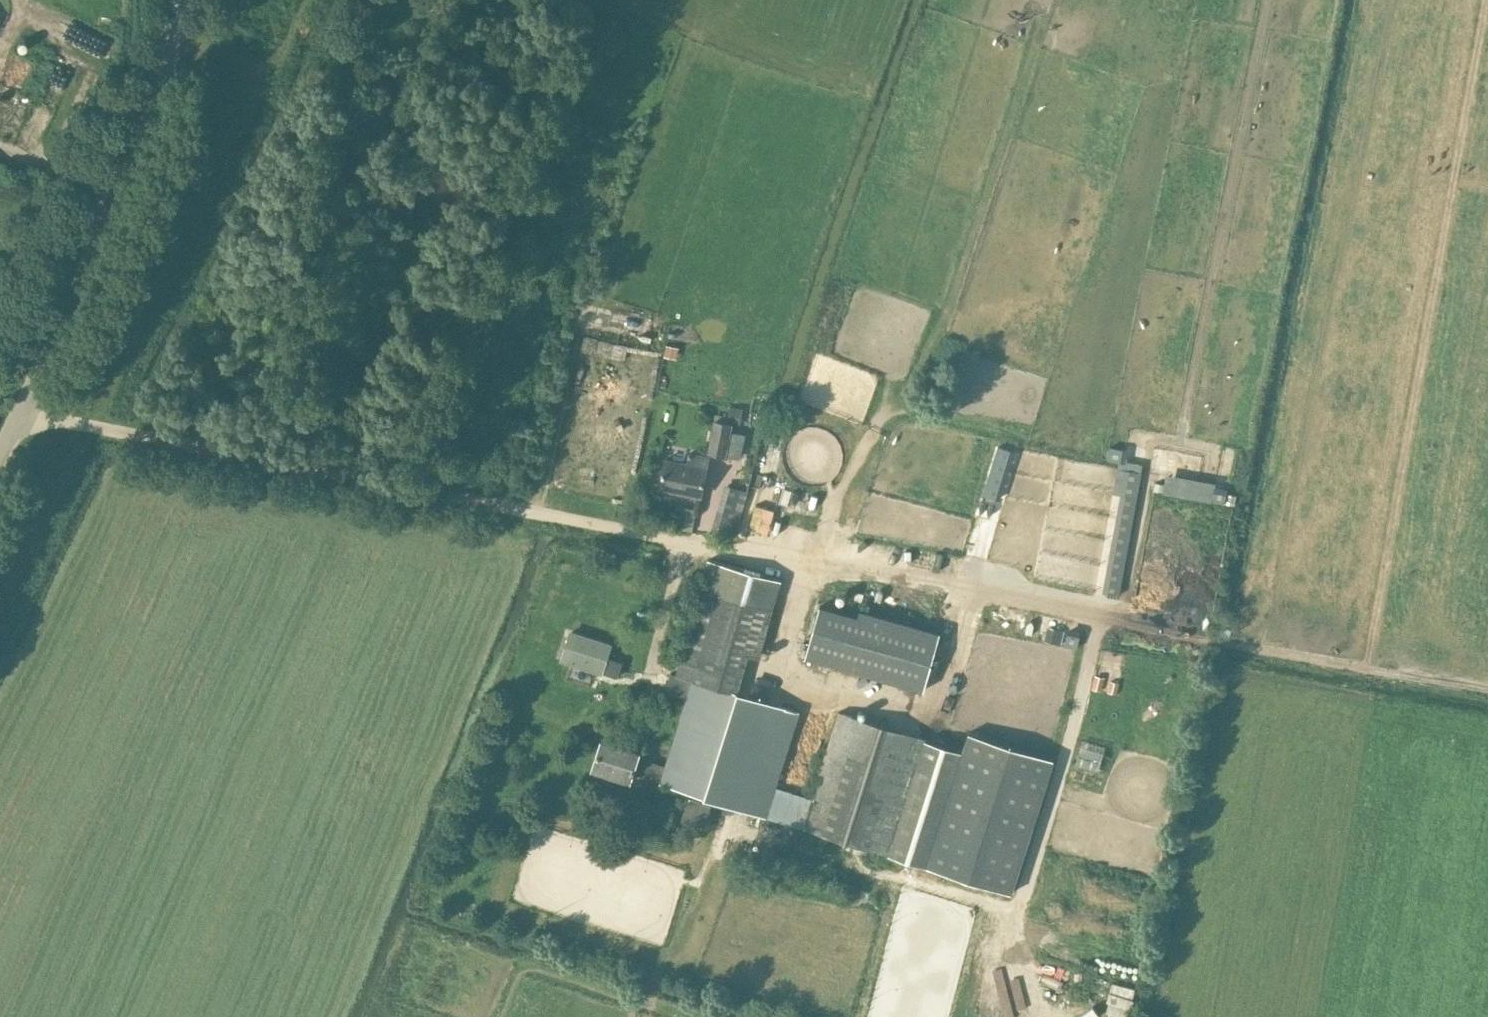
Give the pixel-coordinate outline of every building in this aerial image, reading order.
[(733,423),(714,419),(707,452),(726,456),(733,423)] [(702,496),(709,457),(690,453),(688,463),(666,458),(660,488),(702,496)] [(1226,505),(1230,485),(1164,470),(1159,490),(1226,505)] [(746,489),(730,485),(719,529),(734,533),(746,489)] [(1213,618),(1232,505),(1206,501),(1187,614),(1213,618)] [(649,515),(665,518),(667,508),(651,505),(649,515)] [(696,509),(678,506),(673,527),(693,530),(696,509)] [(1003,538),(1000,564),(1019,567),(1023,541),(1003,538)] [(631,779),(633,773),(660,781),(660,782),(766,815),(889,854),(891,849),(924,738),(838,711),(810,798),(775,788),(799,712),(739,692),(750,655),(759,658),(773,609),(782,579),(709,558),(701,587),(676,674),(671,673),(666,691),(686,697),(665,765),(638,756),(639,753),(601,741),(593,767),(631,779)] [(820,606),(806,656),(924,690),(941,633),(860,610),(859,616),(820,606)] [(607,646),(611,635),(602,631),(598,642),(572,632),(563,655),(603,671),(612,648),(607,646)] [(963,750),(927,859),(1016,884),(1053,758),(968,732),(963,750)] [(924,738),(891,849),(927,859),(963,750),(924,738)] [(956,918),(959,909),(929,902),(927,912),(956,918)] [(1033,968),(1042,966),(1033,933),(1024,935),(1033,968)]
